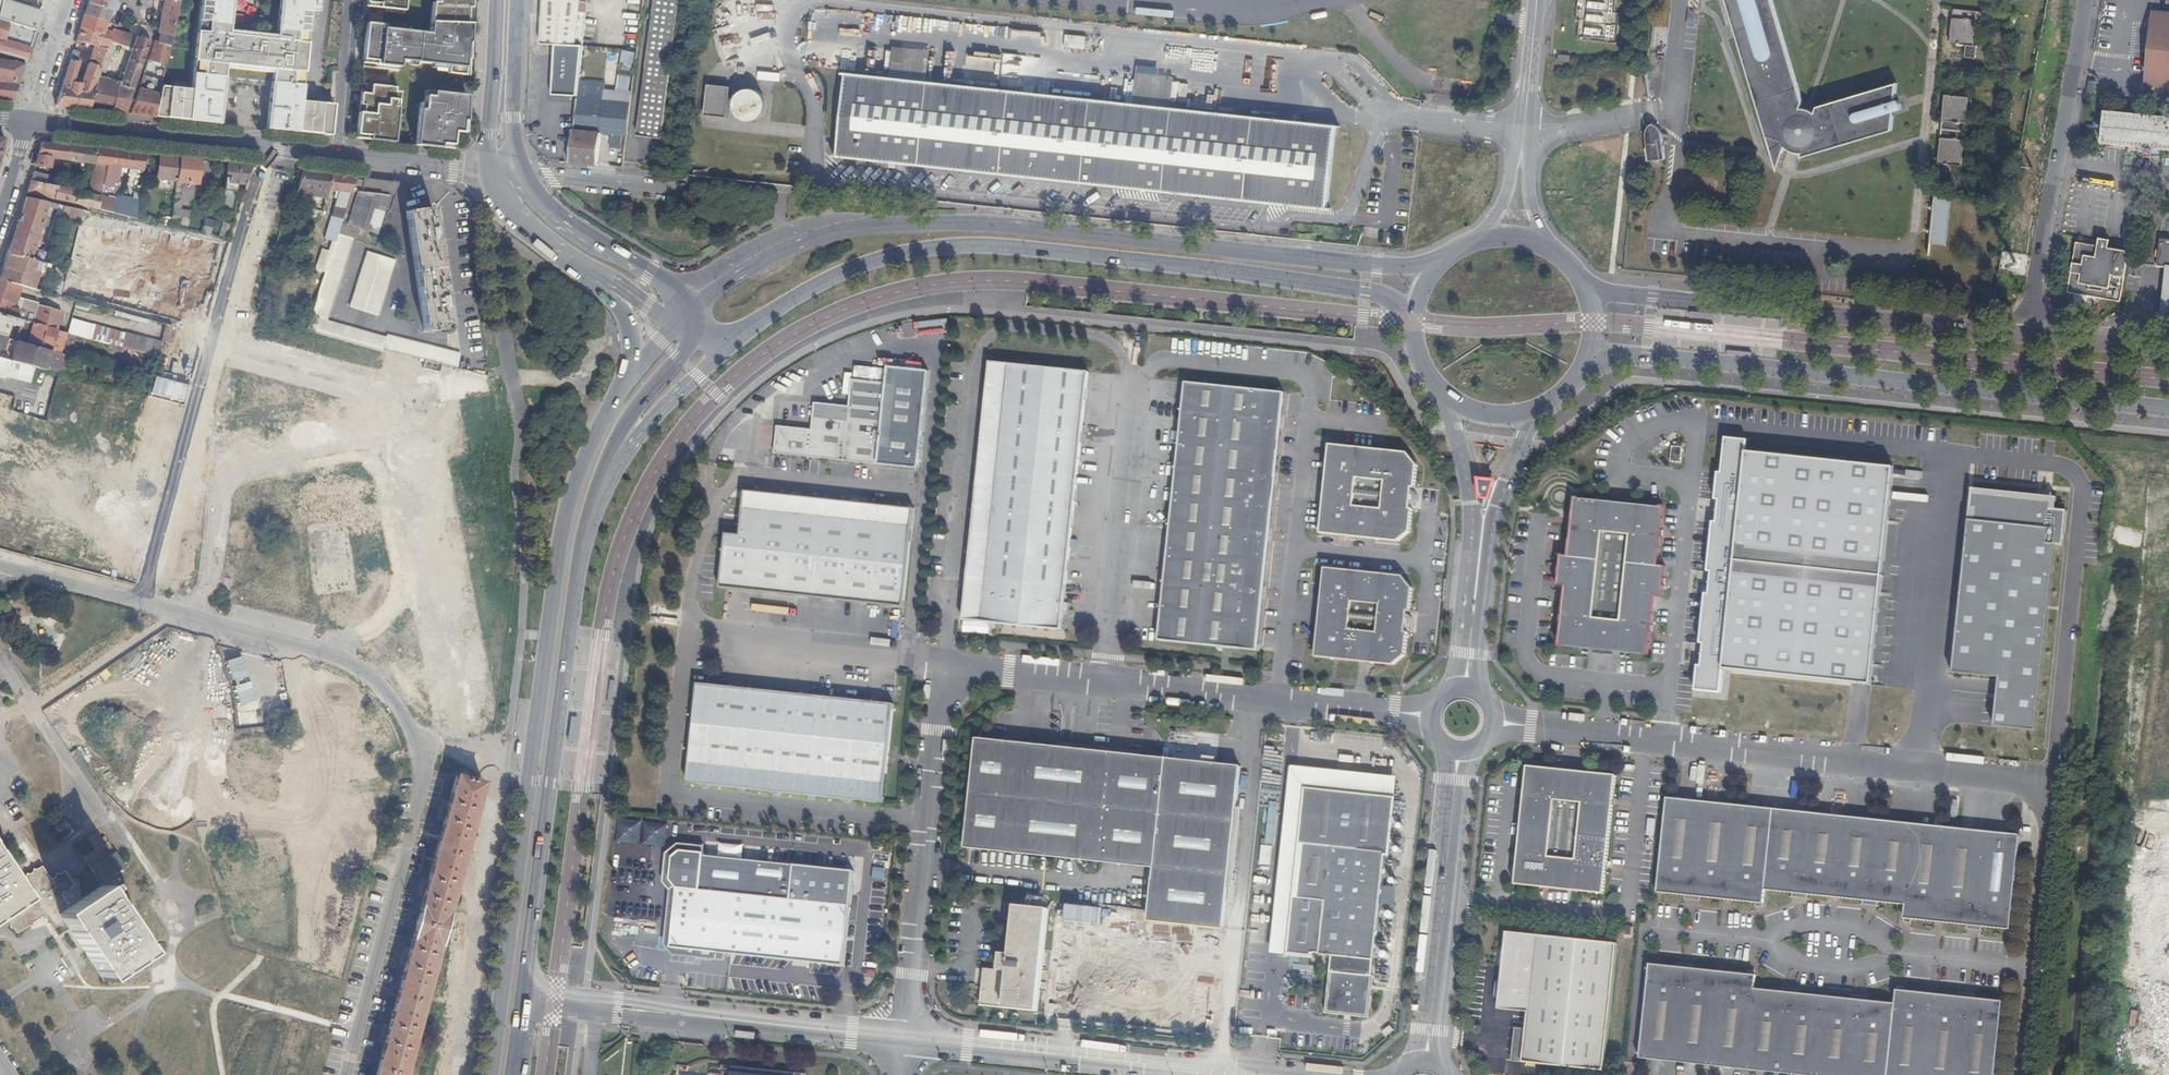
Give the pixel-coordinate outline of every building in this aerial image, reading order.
[(114,0),(90,0),(89,3),(111,10),(114,0)] [(303,73),(292,72),(295,43),(306,44),(307,31),(309,12),(311,0),(279,0),(275,41),(228,35),(232,0),(200,0),(191,90),(161,87),(154,117),(219,124),(224,76),(225,64),(272,68),(271,81),(266,129),(299,133),(307,103),(300,102),(303,73)] [(178,3),(167,0),(164,0),(164,2),(158,34),(160,35),(160,34),(171,38),(178,3)] [(309,12),(318,12),(319,0),(311,0),(309,12)] [(437,3),(432,3),(429,34),(366,27),(361,66),(397,71),(398,61),(447,66),(447,73),(463,75),(465,59),(469,60),(470,24),(465,23),(466,8),(470,8),(471,0),(437,0),(437,3)] [(366,6),(384,8),(384,12),(403,14),(405,0),(367,0),(366,6)] [(542,44),(583,46),(584,46),(590,0),(544,0),(542,44)] [(640,135),(664,139),(667,120),(681,0),(657,0),(640,135)] [(1577,40),(1617,43),(1620,0),(1581,0),(1577,40)] [(1802,154),(1800,158),(1892,131),(1893,115),(1894,112),(1902,110),(1901,109),(1901,106),(1898,100),(1895,102),(1896,95),(1897,83),(1817,108),(1815,112),(1812,111),(1807,109),(1805,109),(1801,109),(1803,103),(1772,0),(1726,0),(1758,108),(1779,170),(1786,148),(1794,152),(1802,154)] [(0,11),(0,21),(30,31),(32,23),(37,24),(41,11),(2,1),(0,11)] [(111,10),(89,3),(86,10),(85,15),(110,23),(111,20),(108,18),(111,10)] [(1953,10),(1950,44),(1966,46),(1965,58),(1975,59),(1977,47),(1973,46),(1977,19),(1986,20),(1986,13),(1953,10)] [(2152,11),(2146,65),(2159,67),(2166,12),(2152,11)] [(2166,12),(2159,67),(2146,65),(2144,84),(2168,87),(2168,13),(2166,12)] [(115,25),(110,23),(85,15),(81,27),(103,33),(105,30),(113,32),(114,30),(115,25)] [(25,60),(34,32),(30,31),(0,21),(0,53),(25,60)] [(729,25),(715,29),(725,61),(738,57),(729,25)] [(103,33),(81,27),(77,40),(96,46),(107,50),(110,42),(113,33),(113,32),(105,30),(103,33)] [(114,30),(113,32),(113,33),(110,42),(119,45),(122,33),(114,30)] [(130,39),(131,35),(122,33),(119,45),(127,47),(130,39)] [(160,34),(160,35),(158,42),(158,43),(170,47),(171,38),(160,34)] [(1085,49),(1086,35),(1065,35),(1065,48),(1085,49)] [(109,75),(119,45),(110,42),(107,50),(101,67),(95,90),(91,103),(114,107),(118,87),(120,83),(134,89),(143,62),(150,41),(138,38),(122,79),(119,78),(119,81),(106,79),(109,75)] [(156,74),(163,76),(166,63),(170,47),(158,43),(158,42),(154,41),(148,61),(158,64),(156,74)] [(292,72),(303,73),(304,64),(306,44),(295,43),(292,72)] [(107,50),(96,46),(90,63),(101,67),(107,50)] [(892,62),(904,63),(905,48),(893,47),(892,62)] [(83,54),(74,51),(69,66),(56,105),(86,109),(90,110),(91,103),(95,90),(101,67),(90,63),(82,84),(74,81),(80,62),(83,54)] [(13,100),(24,64),(0,60),(0,98),(13,100)] [(1335,126),(847,74),(839,156),(1327,208),(1335,126)] [(162,81),(143,75),(132,107),(130,114),(154,117),(161,87),(162,81)] [(581,78),(580,89),(591,90),(592,79),(581,78)] [(2087,79),(2085,89),(2093,91),(2095,80),(2087,79)] [(118,87),(114,107),(112,113),(125,114),(134,89),(120,83),(118,87)] [(394,143),(399,94),(393,93),(394,88),(361,85),(355,139),(394,143)] [(591,90),(580,89),(576,120),(572,163),(598,166),(602,134),(605,103),(590,101),(591,90)] [(750,90),(747,90),(746,90),(743,91),(740,93),(737,96),(736,97),(735,100),(734,104),(734,107),(734,109),(735,112),(737,115),(739,118),(741,119),(744,121),(747,122),(750,122),(753,122),(755,121),(758,120),(761,118),(763,115),(764,114),(765,110),(766,107),(766,104),(765,102),(764,98),(762,96),(760,93),(757,92),(754,90),(750,90)] [(465,134),(467,96),(427,91),(424,111),(419,110),(416,146),(452,150),(454,133),(465,134)] [(1969,98),(1945,97),(1938,163),(1961,166),(1969,98)] [(321,104),(307,103),(299,133),(318,135),(324,136),(330,136),(333,106),(321,104)] [(605,103),(602,134),(627,137),(631,106),(605,103)] [(2160,148),(2168,149),(2168,116),(2104,110),(2100,141),(2138,145),(2160,148)] [(1659,130),(1647,131),(1646,135),(1649,162),(1665,160),(1661,134),(1660,131),(1659,130)] [(67,160),(70,146),(42,143),(38,155),(51,157),(51,158),(67,160)] [(2159,156),(2160,148),(2138,145),(2137,154),(2159,156)] [(83,148),(70,146),(67,160),(81,162),(83,148)] [(98,149),(83,148),(81,162),(95,164),(98,149)] [(98,148),(98,149),(95,164),(106,165),(103,177),(102,185),(116,187),(120,168),(143,171),(145,154),(98,148)] [(50,167),(51,158),(51,157),(38,155),(37,159),(35,165),(50,167)] [(157,179),(176,182),(179,158),(160,156),(157,179)] [(179,158),(176,182),(197,184),(198,176),(203,177),(203,168),(199,167),(200,160),(179,158)] [(95,164),(92,176),(103,177),(106,165),(95,164)] [(251,166),(227,164),(223,212),(235,213),(237,184),(245,184),(246,182),(251,166)] [(47,176),(33,172),(30,181),(45,184),(45,183),(47,176)] [(316,173),(302,172),(298,188),(299,188),(294,203),(304,206),(306,207),(309,197),(316,173)] [(332,175),(316,173),(309,197),(326,199),(328,191),(332,175)] [(324,237),(335,240),(337,234),(340,223),(354,180),(355,178),(332,175),(328,191),(336,192),(334,198),(336,199),(324,237)] [(92,176),(89,195),(99,197),(100,195),(102,185),(103,177),(92,176)] [(354,180),(340,223),(375,234),(383,208),(389,210),(392,199),(386,197),(387,196),(360,192),(361,181),(354,180)] [(28,189),(26,193),(54,199),(57,186),(55,186),(50,185),(45,183),(45,184),(30,181),(28,189)] [(99,197),(89,195),(57,186),(54,199),(97,209),(99,197)] [(182,196),(174,194),(172,210),(170,226),(201,234),(204,220),(205,213),(180,210),(182,196)] [(97,209),(112,213),(114,201),(103,198),(104,195),(100,195),(99,197),(97,209)] [(1935,196),(1930,243),(1946,245),(1951,198),(1935,196)] [(0,276),(0,280),(19,285),(33,289),(37,276),(41,277),(45,263),(31,260),(47,207),(57,209),(58,205),(25,198),(13,237),(0,276)] [(317,211),(306,207),(304,206),(301,214),(315,218),(317,211)] [(80,222),(83,211),(63,207),(61,217),(66,219),(77,222),(80,222)] [(432,208),(406,212),(408,225),(424,333),(450,329),(447,308),(450,308),(449,298),(445,298),(436,240),(440,239),(438,229),(435,229),(432,208)] [(201,234),(209,235),(212,224),(212,221),(204,220),(201,234)] [(212,224),(209,235),(217,237),(220,226),(212,224)] [(387,350),(443,364),(446,351),(419,344),(386,335),(385,339),(325,321),(352,238),(337,234),(335,240),(307,329),(382,349),(387,350)] [(2164,269),(2168,269),(2168,239),(2159,238),(2156,268),(2164,269)] [(2095,253),(2089,252),(2069,248),(2062,291),(2105,299),(2113,256),(2095,253)] [(350,307),(376,316),(394,261),(368,252),(350,307)] [(2164,269),(2160,319),(2168,319),(2168,269),(2164,269)] [(30,322),(34,323),(58,330),(63,311),(39,304),(39,303),(15,296),(19,285),(0,280),(0,314),(30,322)] [(2110,300),(2120,302),(2121,291),(2112,290),(2110,300)] [(0,314),(0,334),(3,335),(8,323),(9,320),(18,323),(18,324),(28,328),(30,322),(0,314)] [(58,330),(34,323),(28,344),(62,353),(68,332),(58,330)] [(3,335),(0,334),(0,358),(63,374),(65,367),(67,367),(70,355),(62,353),(28,344),(7,338),(7,337),(3,335)] [(460,354),(446,351),(443,364),(456,368),(460,354)] [(0,378),(2,373),(6,374),(6,377),(31,384),(36,367),(0,358),(0,378)] [(1093,375),(995,365),(993,382),(967,619),(1064,629),(1077,514),(1093,375)] [(780,427),(777,453),(921,468),(931,372),(891,368),(889,385),(855,382),(852,407),(818,404),(814,430),(780,427)] [(1284,394),(1189,384),(1184,420),(1173,524),(1160,641),(1253,650),(1258,650),(1272,512),(1284,394)] [(29,421),(33,408),(23,405),(24,403),(16,401),(6,430),(0,429),(0,435),(4,436),(22,441),(29,421)] [(22,441),(4,436),(0,448),(0,451),(32,459),(36,445),(22,441)] [(1723,671),(1872,686),(1894,469),(1746,454),(1747,442),(1725,439),(1721,473),(1718,473),(1715,502),(1719,502),(1717,521),(1713,521),(1708,571),(1712,572),(1709,594),(1706,593),(1701,643),(1704,643),(1702,667),(1698,666),(1695,692),(1721,694),(1723,671)] [(1324,505),(1321,534),(1399,542),(1413,532),(1414,510),(1412,510),(1412,506),(1417,505),(1421,500),(1413,492),(1414,488),(1417,488),(1419,466),(1407,453),(1331,445),(1324,505)] [(1684,448),(1673,447),(1671,462),(1681,464),(1684,448)] [(2058,498),(1972,490),(1954,673),(2000,677),(1995,728),(2038,733),(2056,548),(2063,548),(2067,511),(2057,510),(2058,498)] [(749,491),(744,534),(730,533),(724,587),(906,606),(916,509),(749,491)] [(1483,495),(1483,500),(1484,501),(1484,503),(1489,503),(1489,501),(1491,501),(1491,495),(1489,492),(1487,491),(1483,495)] [(1664,509),(1576,500),(1574,513),(1569,557),(1562,557),(1560,587),(1566,588),(1560,647),(1649,656),(1655,598),(1663,598),(1666,568),(1658,567),(1664,509)] [(315,532),(318,579),(346,577),(343,530),(315,532)] [(1402,577),(1326,568),(1321,606),(1315,658),(1393,666),(1406,655),(1407,643),(1408,633),(1405,633),(1405,629),(1410,628),(1413,626),(1414,623),(1413,620),(1411,616),(1407,615),(1407,611),(1411,611),(1413,589),(1402,577)] [(799,607),(777,605),(776,619),(797,622),(799,607)] [(78,731),(122,805),(153,787),(136,759),(128,764),(106,725),(198,672),(184,649),(106,695),(98,683),(49,712),(65,738),(78,731)] [(810,694),(702,683),(697,721),(690,780),(692,781),(799,793),(884,801),(895,704),(810,694)] [(578,717),(571,716),(568,740),(575,741),(578,717)] [(1146,920),(1222,929),(1240,765),(973,737),(961,845),(1152,866),(1146,920)] [(1616,776),(1527,767),(1524,793),(1515,885),(1604,894),(1616,776)] [(1281,956),(1291,957),(1296,916),(1303,848),(1308,802),(1309,790),(1395,799),(1397,780),(1301,770),(1281,956)] [(409,1062),(408,1059),(419,1021),(421,1019),(426,1001),(428,994),(430,987),(428,985),(438,947),(440,946),(445,927),(447,919),(449,915),(448,912),(458,873),(460,872),(468,841),(467,837),(481,784),(456,777),(441,832),(439,833),(431,864),(432,867),(422,904),(420,905),(411,938),(412,941),(401,980),(400,980),(391,1011),(393,1013),(382,1052),(380,1053),(374,1074),(406,1074),(409,1062)] [(1320,955),(1320,957),(1337,959),(1335,976),(1331,1015),(1369,1019),(1375,963),(1376,960),(1387,853),(1389,853),(1395,799),(1309,790),(1308,802),(1303,848),(1296,916),(1291,957),(1312,960),(1312,954),(1320,955)] [(1768,905),(1770,891),(1777,892),(1909,907),(1908,920),(2014,931),(2023,838),(1972,832),(1853,819),(1671,798),(1661,893),(1768,905)] [(617,844),(667,846),(668,822),(618,820),(617,844)] [(97,833),(88,837),(93,848),(102,844),(97,833)] [(1260,865),(1271,866),(1273,846),(1262,846),(1260,865)] [(808,961),(812,961),(845,964),(852,906),(856,871),(708,856),(707,853),(684,850),(675,856),(673,878),(680,886),(673,945),(675,947),(804,961),(804,964),(808,964),(808,961)] [(20,899),(0,913),(14,932),(41,915),(50,929),(61,922),(56,913),(65,907),(56,894),(69,885),(61,872),(47,881),(37,867),(17,880),(22,887),(15,891),(20,899)] [(873,868),(873,878),(882,878),(882,868),(873,868)] [(15,891),(0,869),(0,913),(20,899),(15,891)] [(56,913),(61,922),(99,979),(101,981),(143,953),(102,891),(105,889),(102,883),(65,907),(56,913)] [(1016,906),(1010,954),(1002,954),(1000,969),(985,968),(981,1005),(1037,1011),(1048,910),(1016,906)] [(1506,931),(1497,1006),(1527,1010),(1522,1060),(1603,1069),(1615,943),(1506,931)] [(1337,959),(1333,959),(1327,1018),(1373,1023),(1377,981),(1374,980),(1369,1019),(1331,1015),(1335,976),(1337,959)] [(1654,965),(1654,972),(1645,1059),(1654,1060),(1793,1074),(1999,1074),(2006,1003),(1901,991),(1899,1005),(1758,990),(1760,976),(1654,965)] [(671,1059),(655,1057),(653,1074),(669,1074),(671,1059)] [(737,1067),(735,1074),(799,1074),(737,1067)]
